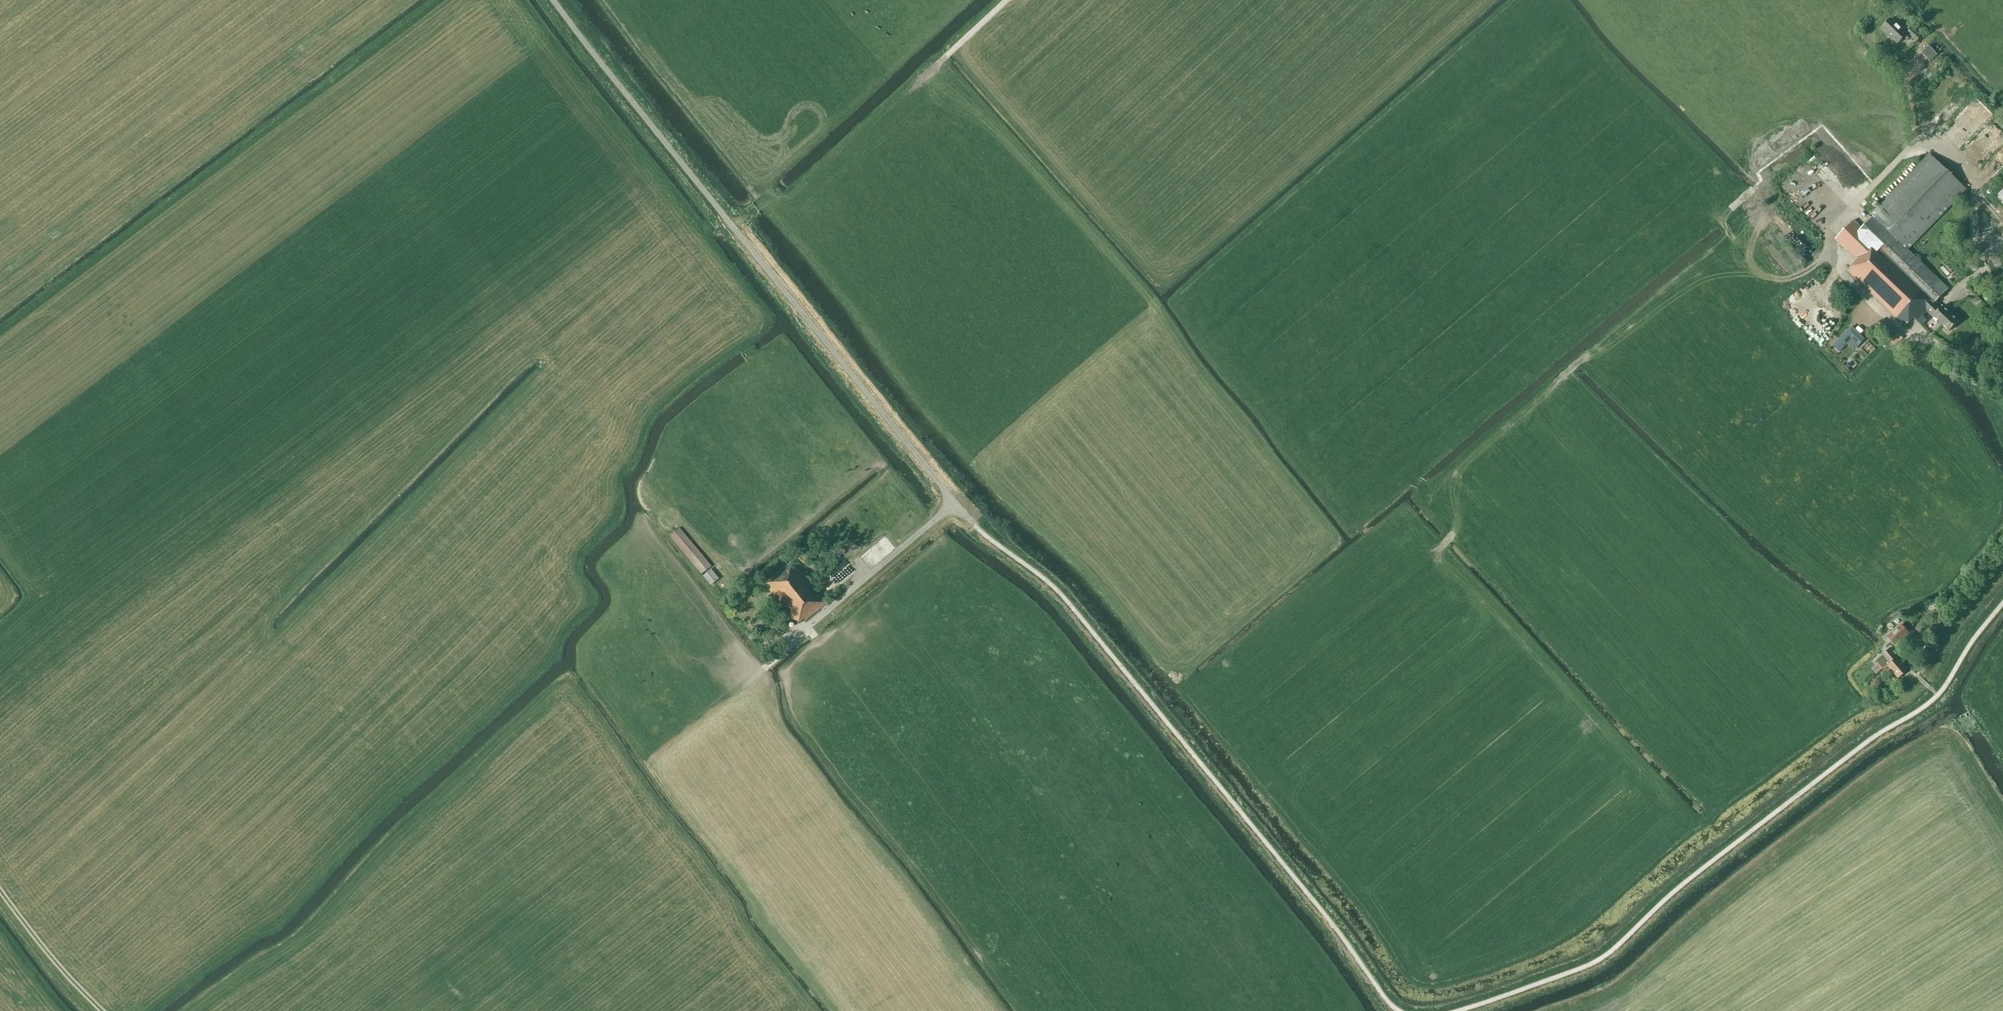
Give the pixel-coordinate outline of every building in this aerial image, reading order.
[(1913,27),(1907,33),(1891,18),(1881,29),(1896,44),(1904,36),(1907,40),(1910,37),(1915,42),(1922,35),(1913,27)] [(1937,35),(1931,30),(1924,37),(1930,42),(1937,35)] [(1837,133),(1843,125),(1837,120),(1831,128),(1837,133)] [(1949,331),(1958,322),(1942,306),(1940,309),(1934,303),(1948,288),(1908,249),(1966,190),(1929,154),(1871,214),(1873,216),(1861,228),(1860,227),(1844,244),(1856,256),(1845,268),(1905,326),(1913,317),(1916,321),(1927,310),(1933,316),(1943,326),(1942,327),(1946,331),(1947,330),(1949,331)] [(1851,313),(1832,333),(1839,339),(1852,325),(1857,330),(1863,324),(1851,313)] [(702,574),(711,566),(679,528),(669,536),(702,574)] [(804,620),(826,603),(793,561),(764,583),(776,598),(775,599),(795,625),(803,619),(804,620)] [(711,585),(718,579),(711,569),(703,576),(711,585)] [(740,608),(733,600),(727,605),(733,613),(740,608)] [(1908,633),(1901,624),(1887,636),(1895,645),(1908,633)] [(1876,661),(1878,664),(1871,670),(1875,674),(1882,668),(1884,670),(1888,667),(1898,678),(1907,670),(1897,658),(1898,656),(1891,648),(1876,661)]
